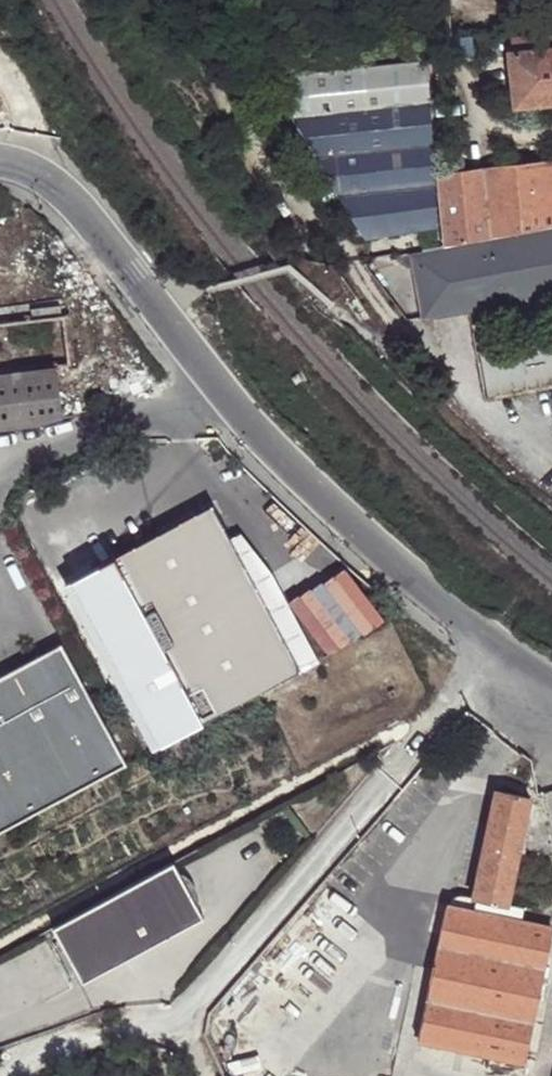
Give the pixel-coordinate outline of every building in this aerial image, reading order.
[(268,59),(269,78),(416,62),(414,43),(268,59)] [(509,52),(515,105),(551,101),(551,47),(509,52)] [(266,78),(365,238),(435,225),(428,125),(426,92),(423,61),(416,62),(269,78),(266,78)] [(551,226),(551,162),(485,168),(492,237),(551,226)] [(447,246),(492,237),(485,168),(439,173),(444,224),(447,246)] [(395,255),(400,261),(407,265),(414,267),(421,267),(427,266),(435,311),(468,306),(551,291),(551,226),(492,237),(447,246),(395,255)] [(58,417),(53,366),(70,366),(70,361),(66,323),(74,322),(72,313),(32,317),(0,320),(0,426),(58,417)] [(478,351),(488,401),(551,390),(551,338),(478,351)] [(117,559),(205,723),(262,692),(304,671),(215,506),(117,559)] [(326,655),(386,615),(348,558),(287,598),(326,655)] [(205,723),(117,559),(70,577),(157,749),(205,723)] [(128,765),(63,645),(0,679),(0,834),(128,765)] [(529,797),(496,790),(474,896),(508,903),(529,797)] [(175,863),(54,928),(83,982),(204,917),(175,863)] [(445,906),(418,1037),(517,1059),(525,1060),(551,933),(551,929),(445,906)] [(302,920),(230,999),(250,1017),(321,938),(302,920)] [(216,1029),(237,1075),(270,1075),(243,1017),(216,1029)]
